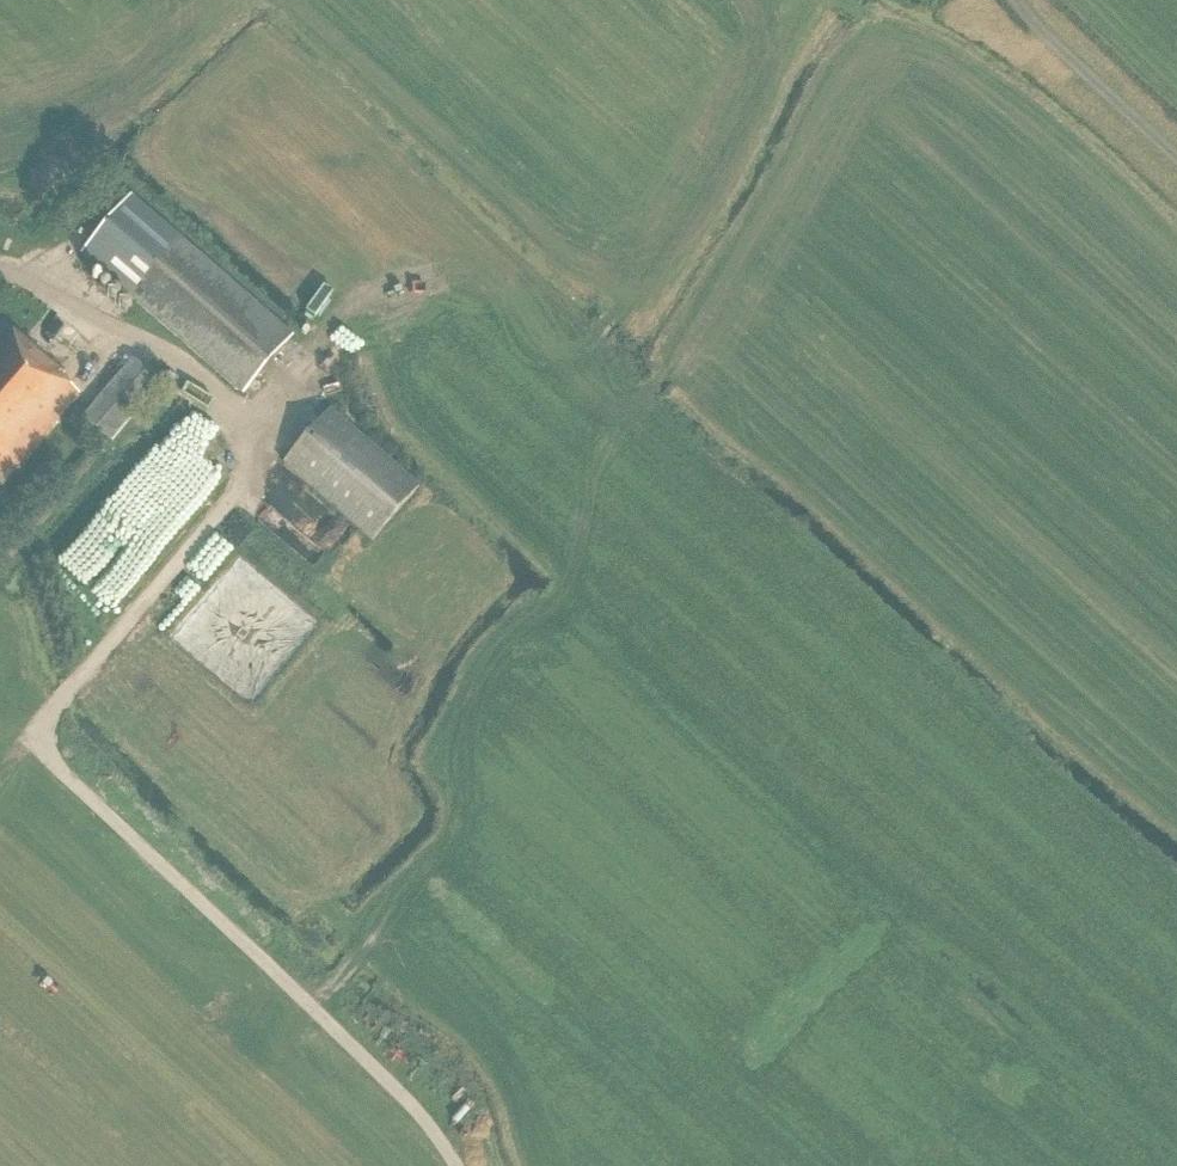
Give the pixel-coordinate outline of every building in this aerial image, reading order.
[(292,338),(132,198),(82,255),(242,395),(292,338)] [(13,332),(5,341),(0,336),(0,488),(80,395),(59,377),(62,374),(13,332)] [(81,420),(110,446),(162,385),(132,360),(81,420)] [(283,466),(343,518),(371,543),(418,490),(330,413),(283,466)]
